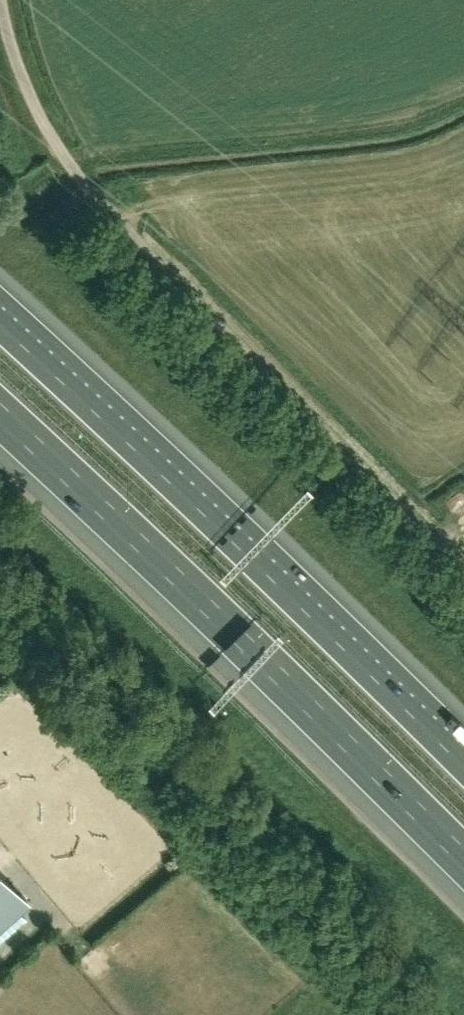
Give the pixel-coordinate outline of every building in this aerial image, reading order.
[(11,293),(1,282),(0,283),(0,298),(3,301),(11,293)] [(461,519),(463,518),(463,503),(455,508),(461,519)] [(28,902),(0,871),(0,927),(28,902)]
